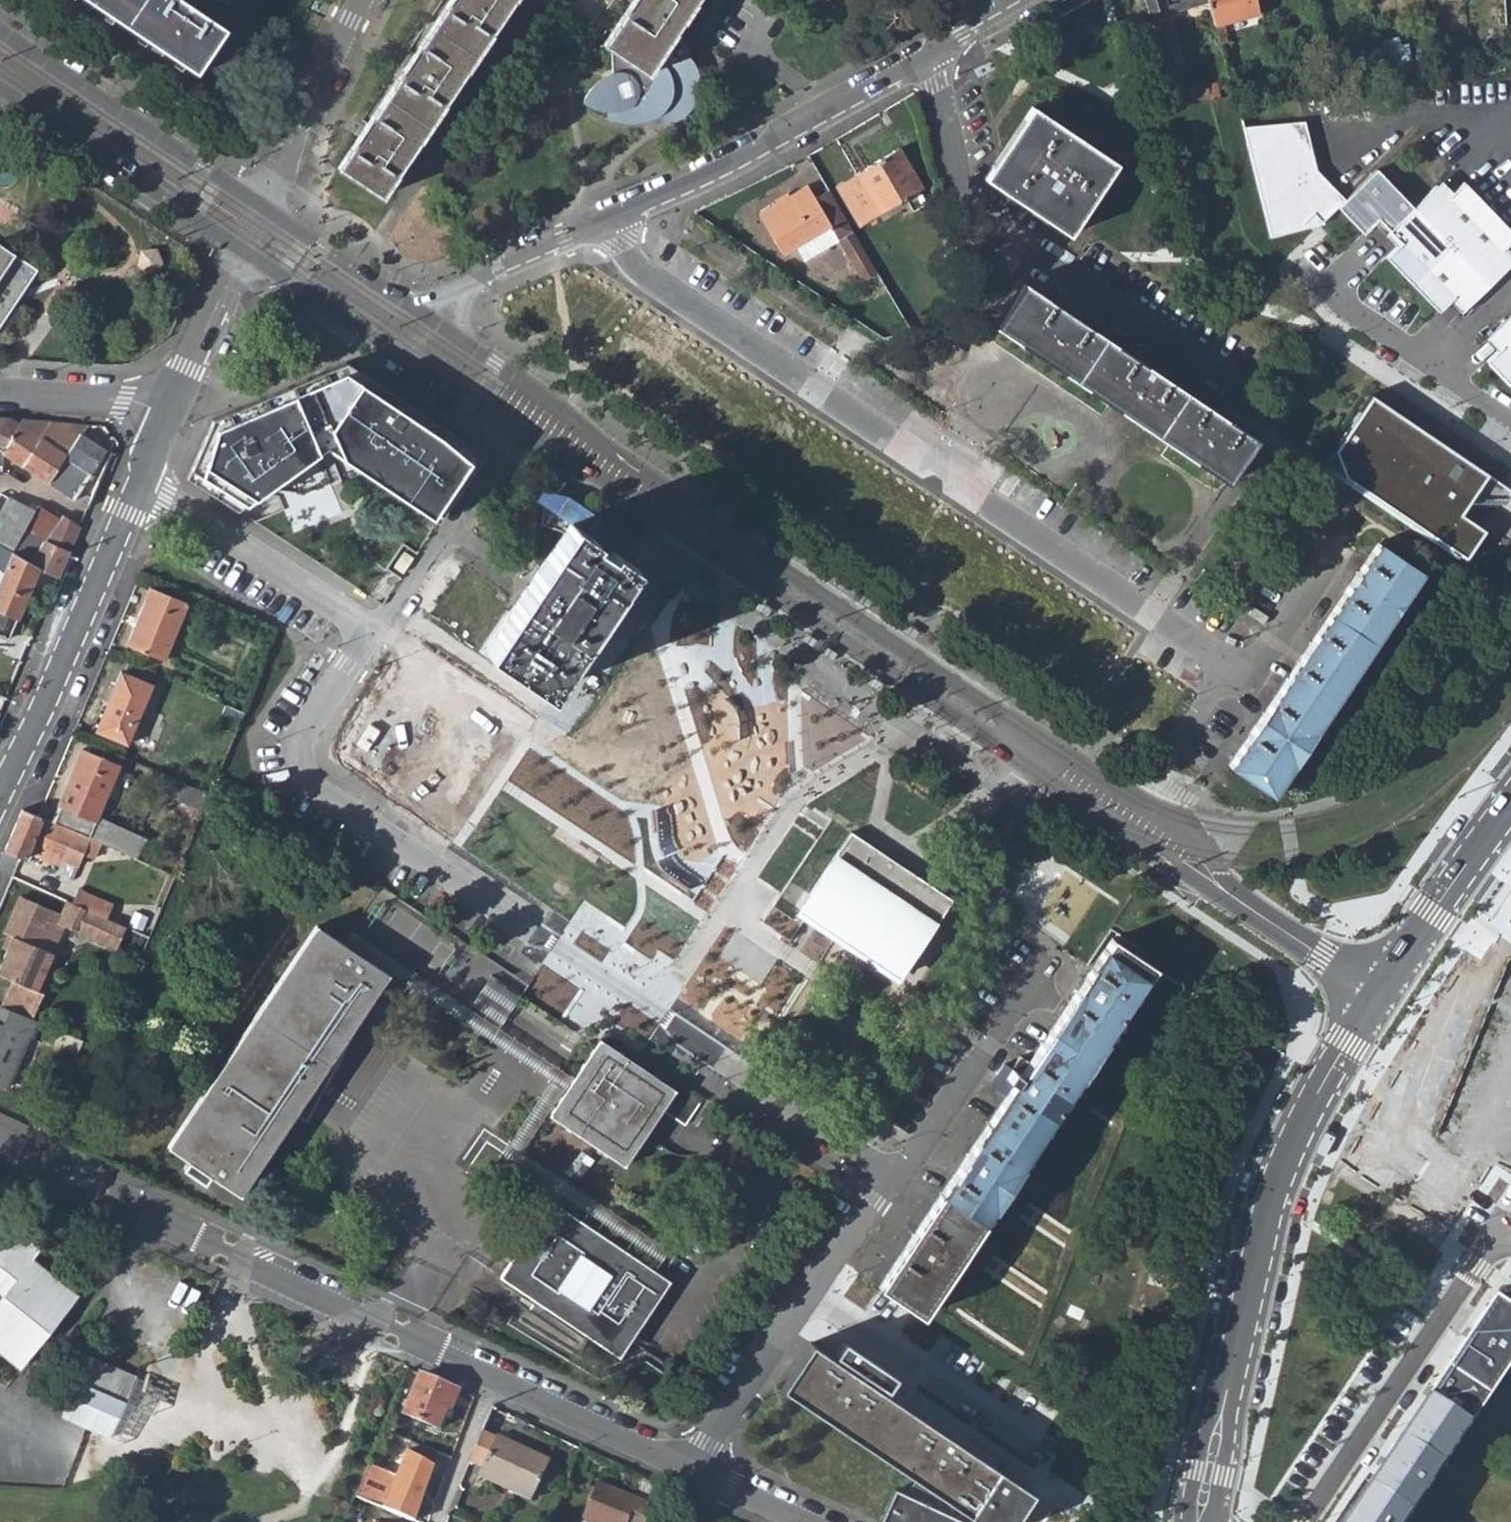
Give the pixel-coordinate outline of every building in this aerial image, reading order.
[(228,35),(176,0),(85,0),(202,78),(228,35)] [(346,177),(388,207),(530,0),(464,0),(346,177)] [(608,52),(609,77),(595,83),(581,104),(584,108),(592,112),(608,113),(609,124),(638,123),(651,118),(659,114),(673,122),(689,110),(695,92),(694,74),(685,60),(684,48),(670,37),(695,0),(632,0),(602,44),(603,50),(608,52)] [(1147,7),(1151,9),(1165,5),(1164,0),(1145,0),(1147,7)] [(1214,25),(1256,13),(1253,0),(1208,0),(1214,25)] [(1215,83),(1189,87),(1192,100),(1219,98),(1216,88),(1215,83)] [(1231,86),(1216,88),(1219,98),(1233,97),(1231,86)] [(1125,171),(1040,112),(993,185),(1077,242),(1087,228),(1125,171)] [(1302,122),(1240,128),(1253,179),(1288,170),(1301,184),(1314,171),(1302,122)] [(897,147),(836,183),(858,223),(888,206),(896,200),(920,186),(897,147)] [(1343,200),(1336,207),(1362,234),(1373,223),(1378,219),(1388,230),(1412,207),(1375,169),(1343,200)] [(1288,170),(1253,179),(1269,238),(1301,230),(1299,222),(1312,213),(1321,222),(1336,207),(1343,200),(1314,171),(1301,184),(1288,170)] [(1434,188),(1413,208),(1450,247),(1489,209),(1462,180),(1449,192),(1444,197),(1434,188)] [(1440,183),(1434,188),(1444,197),(1449,192),(1440,183)] [(807,185),(759,214),(783,252),(831,224),(864,277),(877,269),(828,189),(814,197),(807,185)] [(896,200),(888,206),(893,213),(901,208),(896,200)] [(1394,245),(1383,255),(1411,284),(1450,247),(1413,208),(1412,207),(1388,230),(1398,241),(1396,243),(1394,245)] [(1450,247),(1488,286),(1509,265),(1499,255),(1504,250),(1510,243),(1510,231),(1489,209),(1450,247)] [(1312,213),(1299,222),(1301,230),(1316,226),(1321,222),(1312,213)] [(1378,219),(1373,223),(1383,234),(1388,230),(1378,219)] [(1388,230),(1383,234),(1394,245),(1396,243),(1398,241),(1388,230)] [(40,271),(0,244),(0,330),(40,271)] [(1450,247),(1411,284),(1438,313),(1451,300),(1456,295),(1467,306),(1488,286),(1450,247)] [(1499,255),(1509,265),(1510,263),(1510,257),(1504,250),(1499,255)] [(1002,331),(1233,486),(1263,444),(1030,290),(1002,331)] [(1456,295),(1451,300),(1461,311),(1467,306),(1456,295)] [(1492,334),(1504,346),(1499,352),(1491,360),(1510,381),(1510,315),(1492,334)] [(1492,334),(1486,339),(1499,352),(1504,346),(1492,334)] [(483,453),(342,364),(212,423),(187,479),(237,511),(329,444),(439,519),(483,453)] [(1335,460),(1350,488),(1467,566),(1486,537),(1462,521),(1475,502),(1506,505),(1510,495),(1510,491),(1376,398),(1335,460)] [(0,419),(0,461),(1,461),(2,453),(2,449),(4,449),(19,425),(11,419),(0,419)] [(4,449),(2,449),(2,453),(49,485),(82,436),(88,426),(22,420),(19,425),(4,449)] [(82,436),(49,485),(75,501),(92,475),(106,452),(82,436)] [(92,475),(75,501),(88,510),(100,481),(92,475)] [(9,551),(32,514),(8,499),(0,512),(0,547),(9,551)] [(32,514),(9,551),(32,564),(47,541),(59,520),(38,506),(32,514)] [(59,520),(47,541),(69,554),(80,528),(62,516),(59,520)] [(515,607),(484,654),(548,694),(629,571),(588,539),(568,523),(515,607)] [(622,535),(610,551),(646,575),(658,560),(622,535)] [(47,541),(32,564),(39,568),(59,579),(69,554),(47,541)] [(791,546),(787,552),(802,562),(806,556),(791,546)] [(7,640),(39,568),(32,564),(9,551),(0,547),(0,637),(7,640)] [(1235,771),(1279,799),(1427,581),(1384,551),(1235,771)] [(150,588),(126,645),(162,661),(186,605),(150,588)] [(756,602),(752,608),(767,618),(771,612),(756,602)] [(903,623),(899,629),(914,639),(918,633),(903,623)] [(801,631),(797,638),(813,649),(829,659),(833,652),(801,631)] [(120,671),(94,731),(125,745),(151,684),(120,671)] [(869,678),(866,684),(881,693),(884,688),(869,678)] [(57,805),(49,822),(61,827),(100,843),(105,846),(136,859),(144,840),(107,824),(105,829),(93,824),(118,765),(82,748),(57,805)] [(169,777),(163,792),(196,807),(203,792),(169,777)] [(22,809),(5,848),(26,857),(30,847),(34,838),(49,845),(53,847),(56,841),(61,827),(49,822),(22,809)] [(61,827),(56,841),(94,857),(97,850),(100,843),(61,827)] [(903,977),(950,901),(850,834),(801,913),(903,977)] [(34,838),(30,847),(46,853),(49,845),(34,838)] [(100,843),(97,850),(102,853),(105,846),(100,843)] [(0,952),(0,973),(7,977),(32,988),(48,950),(34,944),(46,916),(60,923),(112,947),(122,925),(65,899),(59,912),(18,894),(2,929),(9,932),(0,952)] [(46,916),(34,944),(48,950),(60,923),(46,916)] [(241,1193),(385,977),(343,948),(315,927),(169,1146),(241,1193)] [(385,977),(543,1079),(495,1153),(571,1201),(564,1211),(644,1264),(658,1242),(522,1151),(567,1080),(349,937),(343,948),(385,977)] [(1005,1096),(877,1289),(921,1319),(1153,972),(1109,942),(1028,1061),(1019,1056),(1007,1070),(1002,1065),(987,1083),(1005,1096)] [(0,993),(0,1004),(1,1004),(25,1015),(37,989),(32,988),(7,977),(0,993)] [(495,1027),(513,998),(483,978),(464,1006),(495,1027)] [(4,1087),(28,1034),(32,1036),(38,1021),(25,1015),(1,1004),(0,1006),(0,1085),(4,1087)] [(606,1033),(555,1109),(626,1157),(677,1084),(606,1033)] [(618,1353),(666,1279),(644,1264),(564,1211),(548,1200),(498,1275),(618,1353)] [(19,1360),(22,1357),(27,1360),(73,1302),(68,1298),(72,1294),(30,1261),(37,1252),(2,1224),(0,1226),(0,1345),(19,1360)] [(1492,1299),(1342,1521),(1405,1521),(1510,1362),(1510,1312),(1492,1299)] [(894,1488),(881,1519),(887,1521),(1009,1521),(1031,1490),(878,1394),(893,1376),(840,1342),(828,1360),(808,1347),(780,1389),(917,1480),(910,1495),(894,1488)] [(87,1353),(70,1395),(100,1406),(107,1389),(126,1397),(137,1371),(87,1353)] [(418,1376),(402,1414),(435,1429),(444,1409),(449,1411),(457,1392),(418,1376)] [(70,1395),(62,1413),(102,1429),(110,1410),(100,1406),(70,1395)] [(110,1410),(102,1429),(112,1433),(120,1414),(110,1410)] [(478,1440),(469,1463),(479,1467),(476,1475),(527,1498),(544,1460),(493,1436),(492,1439),(481,1434),(478,1440)] [(369,1466),(356,1497),(383,1509),(395,1477),(369,1466)] [(582,1521),(584,1521),(585,1521),(649,1521),(653,1505),(597,1483),(582,1521)]
